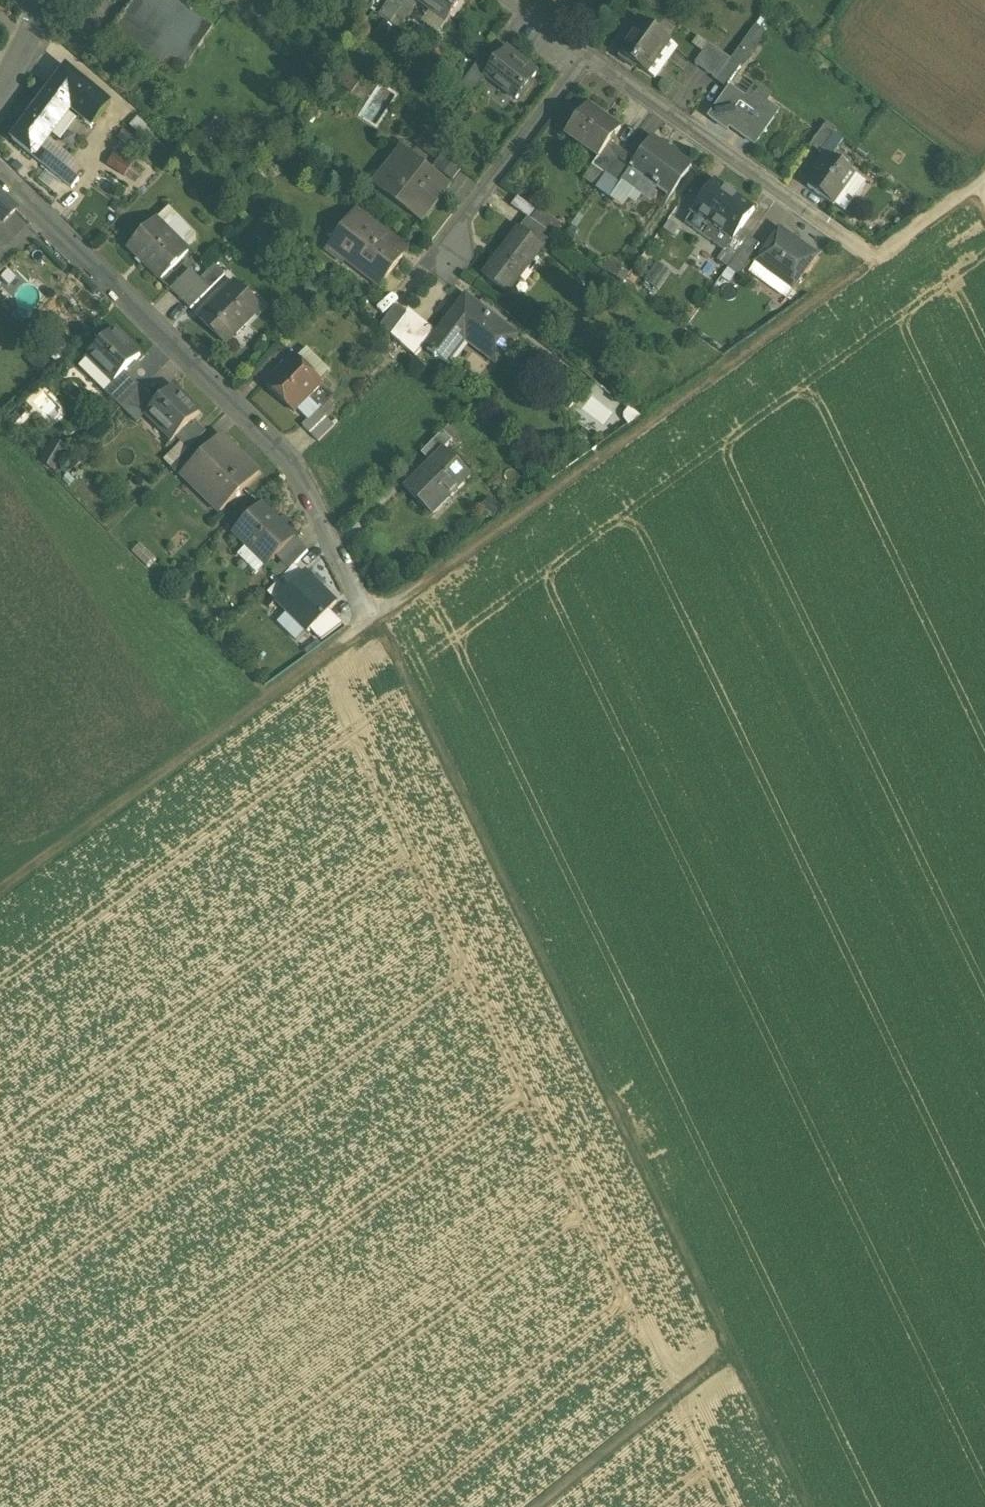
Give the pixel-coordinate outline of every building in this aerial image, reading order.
[(136,0),(132,6),(196,53),(214,29),(203,20),(218,0),(136,0)] [(381,14),(392,22),(405,3),(400,0),(391,0),(381,14)] [(447,23),(464,0),(415,0),(447,23)] [(558,10),(565,0),(544,0),(558,10)] [(196,53),(132,6),(121,20),(141,35),(185,67),(196,53)] [(141,35),(121,20),(113,31),(133,46),(141,35)] [(637,33),(632,30),(616,52),(621,55),(619,58),(633,68),(635,65),(645,72),(653,61),(657,63),(663,55),(659,52),(668,39),(645,22),(637,33)] [(668,39),(659,52),(663,55),(657,63),(653,61),(645,72),(655,79),(679,47),(668,39)] [(731,61),(710,45),(696,66),(717,80),(731,61)] [(514,62),(503,53),(494,64),(485,75),(486,76),(517,100),(538,73),(518,57),(514,62)] [(483,56),(461,87),(471,95),(486,76),(485,75),(494,64),(483,56)] [(731,61),(717,80),(727,88),(742,68),(731,61)] [(67,69),(11,140),(32,156),(38,148),(51,132),(66,113),(68,110),(73,114),(76,110),(95,125),(112,104),(67,69)] [(747,100),(731,89),(710,118),(728,131),(735,121),(745,128),(740,135),(755,145),(779,112),(766,103),(771,97),(756,86),(747,100)] [(603,116),(588,106),(567,136),(599,158),(600,159),(610,145),(621,129),(620,128),(618,131),(602,119),(603,116)] [(66,113),(51,132),(61,139),(76,120),(66,113)] [(155,134),(138,118),(130,127),(147,143),(155,134)] [(825,127),(811,146),(821,154),(835,134),(825,127)] [(692,167),(652,139),(635,163),(631,169),(632,170),(622,184),(635,194),(645,179),(654,185),(653,188),(657,191),(658,188),(671,197),(692,167)] [(610,145),(600,159),(599,158),(593,167),(606,177),(623,154),(610,145)] [(79,180),(38,148),(32,156),(73,188),(79,180)] [(116,152),(107,165),(124,177),(133,164),(116,152)] [(429,172),(407,154),(380,189),(422,222),(444,193),(424,178),(429,172)] [(623,154),(606,177),(607,177),(597,191),(611,200),(622,184),(632,170),(631,169),(635,163),(623,154)] [(857,175),(827,154),(815,171),(818,174),(808,187),(834,206),(843,194),(853,201),(866,183),(856,176),(857,175)] [(461,171),(442,156),(434,167),(453,182),(461,171)] [(754,211),(715,182),(694,211),(733,239),(734,240),(739,233),(754,211)] [(0,193),(0,212),(3,214),(12,205),(0,193)] [(536,210),(518,198),(512,207),(528,218),(529,219),(536,210)] [(0,212),(0,220),(3,223),(16,210),(12,205),(3,214),(0,212)] [(196,236),(169,209),(158,220),(189,252),(196,245),(196,236)] [(560,226),(540,212),(533,222),(548,232),(553,236),(560,226)] [(387,237),(356,213),(331,245),(347,258),(346,260),(380,286),(403,257),(383,242),(387,237)] [(529,219),(528,218),(520,229),(539,243),(548,232),(533,222),(529,219)] [(158,220),(128,249),(160,281),(189,252),(158,220)] [(819,255),(778,227),(774,233),(770,230),(761,244),(760,245),(762,246),(765,248),(754,264),(794,291),(819,255)] [(520,228),(483,276),(508,295),(544,247),(539,243),(520,229),(520,228)] [(748,240),(739,233),(734,240),(733,239),(725,251),(735,258),(748,240)] [(761,244),(750,237),(748,240),(749,240),(736,258),(735,258),(728,268),(740,276),(762,246),(760,245),(761,244)] [(215,266),(200,281),(210,291),(225,276),(215,266)] [(190,271),(171,291),(181,300),(200,281),(190,271)] [(200,281),(181,300),(191,310),(210,291),(200,281)] [(235,283),(213,304),(215,306),(202,320),(200,318),(199,319),(226,345),(261,309),(235,283)] [(436,337),(426,349),(434,356),(433,357),(435,359),(436,358),(445,364),(464,339),(483,353),(488,347),(501,357),(517,337),(466,298),(436,337)] [(396,306),(380,327),(390,336),(407,314),(396,306)] [(426,329),(407,314),(390,336),(415,358),(424,348),(426,349),(436,337),(433,335),(434,332),(433,330),(432,329),(431,328),(429,327),(427,328),(426,329)] [(140,357),(114,331),(88,357),(115,383),(140,357)] [(323,385),(294,356),(266,385),(295,413),(323,385)] [(567,404),(595,428),(619,401),(592,377),(567,404)] [(131,379),(112,399),(121,409),(141,389),(131,379)] [(141,389),(121,409),(131,419),(151,398),(141,389)] [(172,389),(147,415),(173,441),(175,439),(189,425),(199,415),(172,389)] [(319,410),(302,427),(319,443),(335,427),(319,410)] [(189,425),(175,439),(181,445),(189,452),(192,449),(206,435),(196,425),(192,429),(189,425)] [(443,433),(422,455),(430,463),(444,449),(445,450),(453,442),(443,433)] [(259,474),(221,437),(200,457),(185,473),(208,495),(205,499),(220,514),(259,474)] [(53,468),(65,447),(54,441),(42,461),(53,468)] [(181,445),(164,462),(171,470),(189,452),(181,445)] [(189,452),(171,470),(180,478),(185,473),(200,457),(192,449),(189,452)] [(430,463),(432,465),(406,491),(427,512),(446,493),(452,498),(473,477),(445,450),(444,449),(430,463)] [(296,537),(263,505),(233,535),(266,567),(277,556),(295,539),(296,537)] [(308,553),(295,539),(277,556),(291,570),(295,566),(308,553)] [(291,570),(279,583),(287,591),(304,575),(295,566),(291,570)] [(337,604),(305,573),(287,591),(277,602),(308,633),(311,630),(330,611),(337,604)] [(287,591),(279,583),(268,594),(277,602),(287,591)] [(344,625),(330,611),(311,630),(323,641),(344,625)]
